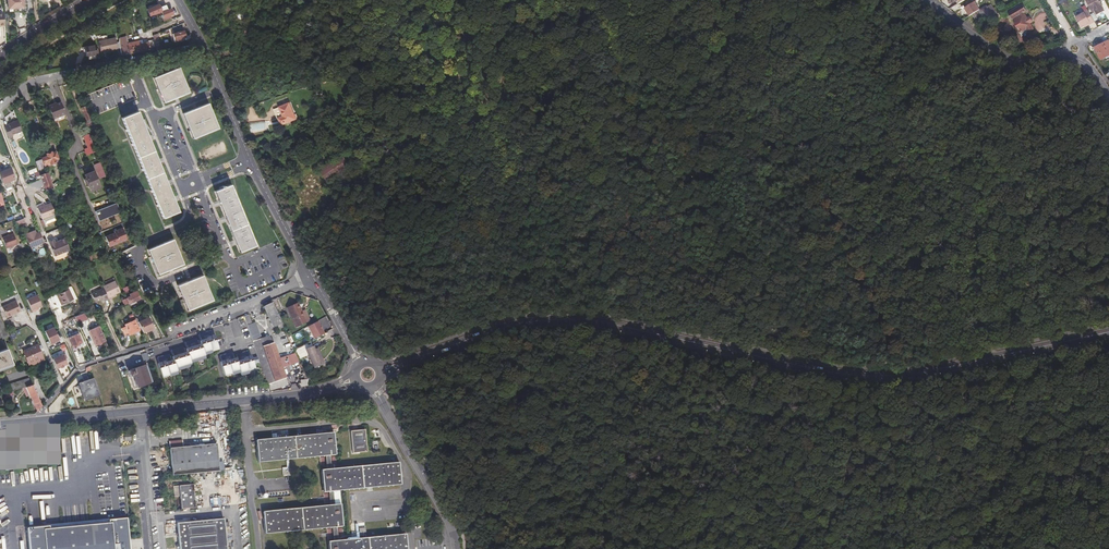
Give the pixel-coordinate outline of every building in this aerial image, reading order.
[(8,10),(13,9),(13,10),(19,10),(18,9),(24,9),(23,0),(7,0),(8,10)] [(1085,1),(1091,11),(1093,10),(1094,11),(1096,15),(1104,11),(1101,6),(1103,5),(1101,2),(1100,3),(1098,0),(1086,0),(1085,1)] [(1022,4),(1008,13),(1012,19),(1013,18),(1015,22),(1014,23),(1017,28),(1018,28),(1021,32),(1020,33),(1022,36),(1034,29),(1030,24),(1033,22),(1030,17),(1027,18),(1024,12),(1026,11),(1022,4)] [(164,7),(157,11),(159,14),(158,15),(159,18),(158,18),(158,20),(160,19),(162,22),(166,20),(165,18),(170,16),(167,11),(166,11),(164,7)] [(986,7),(971,15),(977,24),(992,15),(990,11),(987,8),(986,7)] [(1094,22),(1088,12),(1076,18),(1082,28),(1084,26),(1086,25),(1087,26),(1094,22)] [(142,14),(137,16),(143,27),(147,25),(142,14)] [(173,36),(174,39),(176,43),(181,41),(181,39),(185,37),(183,31),(174,35),(173,36)] [(120,36),(120,48),(122,55),(156,48),(154,44),(153,39),(149,41),(149,42),(129,46),(127,35),(120,36)] [(140,37),(128,40),(129,46),(141,43),(140,37)] [(116,39),(98,42),(101,53),(118,50),(116,39)] [(1108,41),(1095,48),(1101,60),(1105,58),(1107,61),(1108,60),(1108,42),(1108,41)] [(96,46),(85,48),(88,58),(98,55),(96,46)] [(176,68),(151,78),(161,103),(186,93),(176,68)] [(135,99),(126,78),(95,92),(103,112),(120,105),(135,99)] [(459,89),(453,92),(464,115),(470,112),(459,89)] [(61,103),(57,104),(57,105),(61,117),(65,115),(61,103)] [(277,118),(279,125),(295,119),(288,103),(278,107),(281,117),(277,118)] [(53,120),(61,117),(57,105),(55,105),(55,104),(48,107),(53,120)] [(206,104),(181,114),(191,139),(217,129),(206,104)] [(81,109),(86,120),(91,118),(87,107),(81,109)] [(135,112),(119,119),(161,219),(177,212),(135,112)] [(88,133),(97,129),(92,118),(91,118),(86,120),(83,121),(88,133)] [(22,132),(18,121),(9,125),(10,127),(5,128),(9,139),(14,137),(13,135),(22,132)] [(89,150),(91,155),(95,153),(90,142),(91,142),(90,139),(85,140),(89,150)] [(202,150),(205,158),(227,149),(224,142),(202,150)] [(46,155),(47,157),(42,159),(44,164),(45,165),(46,168),(47,168),(48,169),(49,168),(49,167),(50,166),(50,165),(55,163),(54,160),(58,159),(55,152),(52,154),(51,153),(50,153),(49,152),(47,152),(47,154),(46,155)] [(342,157),(320,170),(327,181),(349,168),(342,157)] [(93,159),(98,170),(102,169),(97,158),(93,159)] [(35,161),(38,170),(43,168),(40,159),(35,161)] [(0,173),(4,183),(11,181),(15,179),(11,169),(0,173)] [(78,181),(73,169),(69,171),(74,182),(78,181)] [(99,185),(93,170),(84,173),(86,177),(87,180),(90,189),(99,185)] [(40,176),(41,179),(42,183),(51,179),(48,173),(40,176)] [(218,203),(234,195),(230,185),(213,192),(218,203)] [(234,195),(218,203),(239,253),(255,246),(234,195)] [(99,221),(120,212),(116,202),(95,211),(99,221)] [(52,207),(51,205),(47,207),(47,208),(39,211),(43,221),(56,216),(52,207)] [(31,247),(45,241),(40,231),(36,232),(36,231),(34,232),(33,230),(26,233),(31,247)] [(1,237),(5,249),(17,245),(13,233),(1,237)] [(48,241),(53,256),(69,251),(65,238),(55,241),(54,238),(48,241)] [(171,240),(146,251),(157,276),(182,265),(171,240)] [(95,255),(86,257),(88,264),(98,261),(95,255)] [(201,276),(176,287),(187,311),(212,301),(201,276)] [(104,288),(104,290),(106,294),(109,300),(115,297),(115,295),(121,293),(116,282),(107,287),(104,288)] [(220,282),(212,286),(216,295),(224,291),(220,282)] [(65,291),(69,302),(74,299),(69,289),(65,291)] [(106,294),(104,290),(92,295),(97,304),(102,301),(104,300),(105,301),(109,300),(106,294)] [(64,304),(69,302),(65,291),(59,293),(64,304)] [(136,291),(130,294),(128,291),(124,293),(126,297),(127,299),(130,304),(140,299),(136,291)] [(38,309),(37,307),(43,305),(38,295),(28,299),(33,311),(38,309)] [(17,300),(3,306),(7,317),(22,310),(17,300)] [(282,323),(272,303),(264,307),(273,327),(282,323)] [(298,304),(287,308),(295,328),(310,322),(305,311),(301,312),(298,304)] [(84,312),(74,316),(77,323),(87,319),(84,312)] [(4,339),(10,336),(9,334),(0,314),(0,331),(4,339)] [(248,315),(244,317),(250,333),(253,342),(261,339),(256,323),(252,324),(249,316),(248,315)] [(143,334),(154,329),(149,316),(137,320),(143,334)] [(134,321),(125,325),(126,327),(122,329),(126,337),(135,333),(136,334),(140,332),(134,321)] [(320,327),(317,322),(308,327),(314,339),(324,334),(321,330),(322,329),(321,327),(320,327)] [(44,330),(50,344),(59,340),(53,326),(44,330)] [(106,342),(100,327),(91,332),(97,346),(106,342)] [(212,349),(218,347),(214,337),(213,337),(210,331),(199,335),(201,343),(200,344),(201,346),(199,347),(197,339),(185,344),(187,351),(186,351),(187,354),(185,354),(182,347),(171,351),(173,358),(171,358),(173,362),(171,362),(169,355),(157,359),(160,366),(158,367),(161,376),(176,371),(175,370),(191,365),(190,364),(190,362),(205,357),(204,355),(212,352),(212,349)] [(300,333),(292,335),(294,342),(302,340),(300,333)] [(78,334),(68,338),(72,347),(82,343),(78,334)] [(253,342),(261,366),(275,361),(267,337),(261,339),(253,342)] [(313,346),(306,349),(315,368),(325,364),(318,348),(315,349),(313,346)] [(0,352),(0,369),(12,364),(7,349),(0,352)] [(240,374),(254,369),(253,365),(259,363),(257,357),(251,360),(248,352),(236,355),(238,363),(237,363),(236,360),(234,360),(232,353),(220,357),(222,364),(221,364),(224,374),(239,369),(239,371),(240,374)] [(64,353),(53,359),(57,368),(60,366),(60,367),(61,367),(62,366),(64,365),(63,365),(67,363),(65,358),(66,357),(64,353)] [(41,354),(27,361),(32,373),(47,367),(41,354)] [(261,366),(271,392),(285,387),(275,361),(261,366)] [(143,367),(128,372),(134,389),(152,383),(148,372),(145,372),(143,367)] [(8,385),(10,392),(31,385),(29,378),(8,385)] [(94,378),(77,383),(83,402),(100,396),(94,378)] [(310,386),(307,378),(300,381),(301,383),(300,383),(302,387),(310,386)] [(33,385),(26,387),(28,391),(29,391),(31,395),(30,395),(38,412),(42,406),(33,385)] [(258,463),(325,457),(326,470),(321,470),(324,494),(328,494),(329,507),(263,513),(265,533),(331,527),(332,542),(328,542),(329,548),(407,548),(406,534),(338,541),(337,526),(342,526),(340,505),(334,506),(333,493),(401,487),(399,463),(331,469),(330,456),(335,456),(333,434),(256,441),(258,463)] [(362,434),(350,435),(352,448),(363,447),(362,434)] [(216,444),(169,449),(172,475),(219,471),(216,444)] [(179,484),(173,484),(174,498),(180,497),(181,509),(196,507),(194,486),(179,487),(179,484)] [(30,548),(130,548),(127,517),(28,528),(30,548)] [(223,519),(177,523),(179,548),(226,548),(223,519)]
